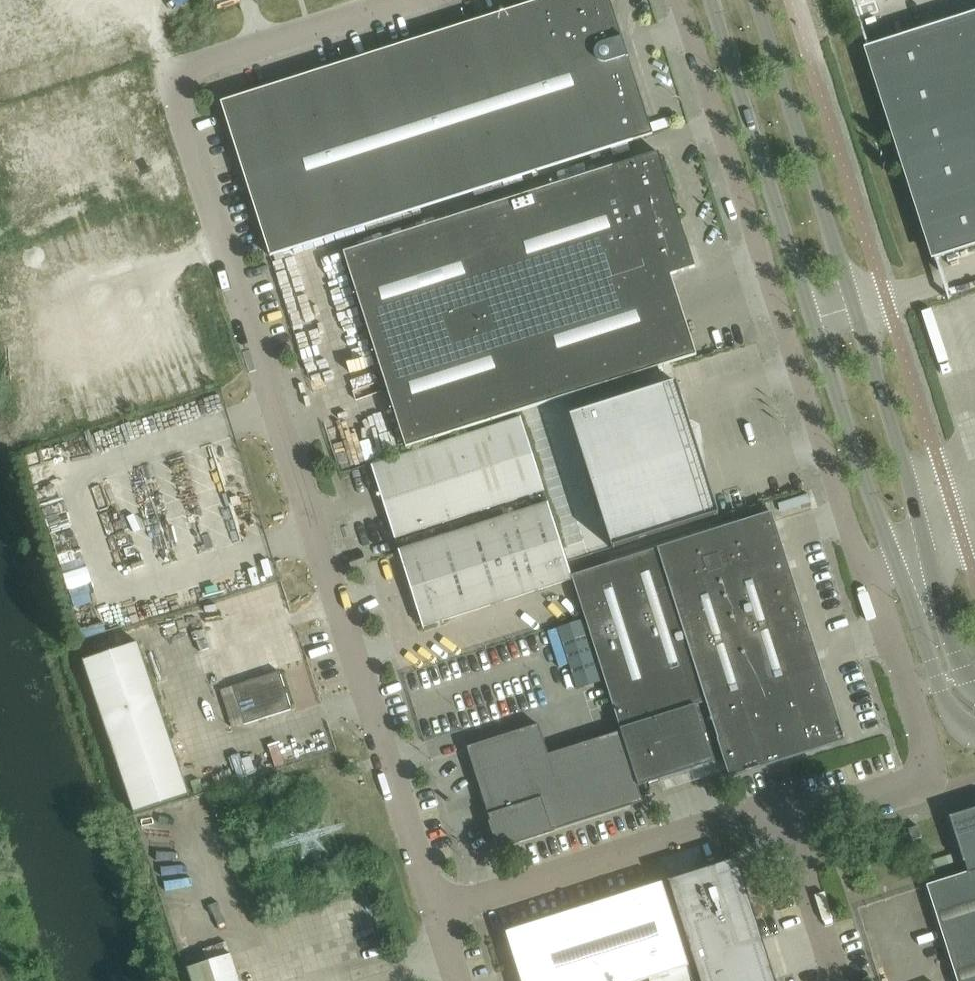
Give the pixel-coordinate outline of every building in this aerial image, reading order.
[(271,257),(653,135),(610,0),(542,0),(221,103),(271,257)] [(935,259),(974,247),(974,13),(867,47),(899,146),(896,147),(900,161),(903,160),(935,259)] [(695,268),(659,153),(344,253),(406,449),(697,356),(671,275),(695,268)] [(9,241),(0,214),(0,244),(9,241)] [(691,446),(688,420),(688,419),(677,384),(571,417),(613,548),(718,515),(707,479),(703,452),(691,446)] [(387,514),(396,539),(545,492),(521,419),(372,467),(385,506),(387,514)] [(399,551),(424,627),(572,580),(548,504),(399,551)] [(621,732),(638,787),(724,760),(730,779),(846,742),(773,511),(572,575),(621,730),(621,732)] [(84,661),(134,814),(190,795),(140,643),(84,661)] [(233,687),(245,726),(292,711),(280,673),(233,687)] [(643,803),(638,787),(621,732),(549,755),(539,725),(467,748),(499,849),(498,849),(498,851),(555,832),(555,831),(643,803)] [(950,818),(968,873),(926,886),(957,980),(974,980),(974,810),(950,818)] [(922,838),(919,827),(909,830),(912,842),(922,838)] [(668,882),(670,887),(700,980),(776,980),(762,939),(751,904),(737,860),(668,882)] [(521,980),(645,980),(689,967),(662,883),(506,933),(521,980)] [(193,980),(239,980),(231,955),(189,969),(193,980)]
